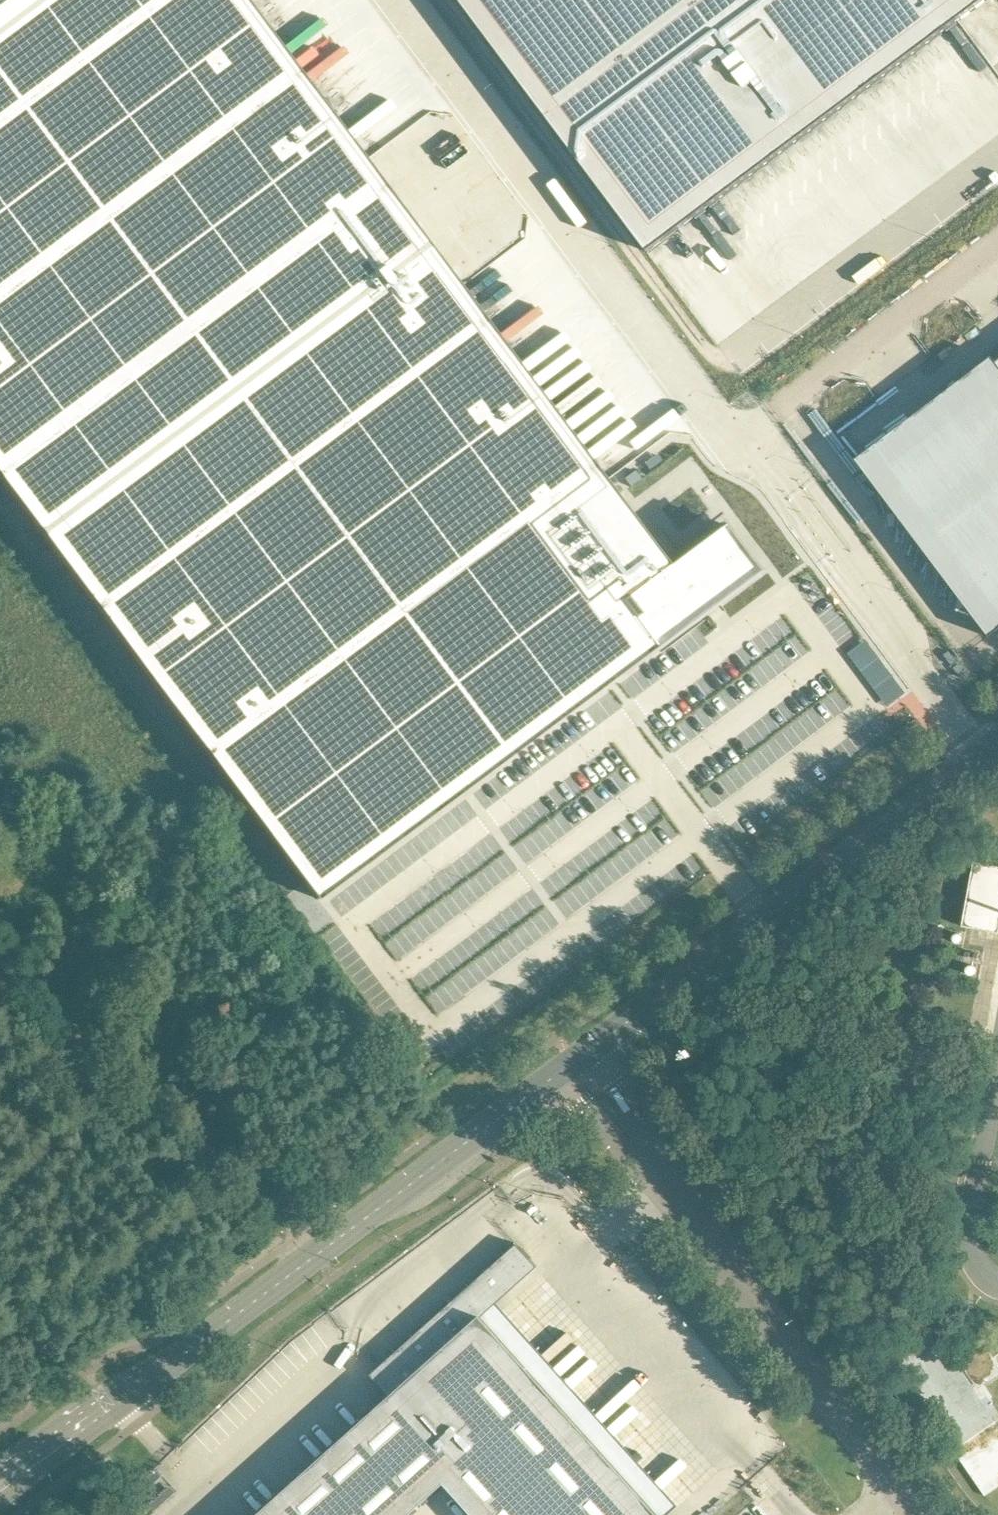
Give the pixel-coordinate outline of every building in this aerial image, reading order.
[(318,899),(621,672),(705,609),(703,607),(715,598),(717,600),(757,570),(723,524),(682,554),(684,557),(670,567),(666,562),(427,242),(246,0),(0,0),(0,473),(318,899)] [(647,252),(984,0),(459,0),(647,252)] [(855,459),(858,463),(989,637),(997,630),(997,365),(996,362),(992,357),(855,459)] [(962,926),(997,932),(997,866),(974,862),(962,926)] [(390,1396),(256,1514),(408,1514),(444,1483),(473,1514),(657,1514),(480,1317),(537,1266),(516,1243),(389,1357),(390,1358),(400,1370),(390,1379),(390,1380),(382,1387),(390,1396)] [(890,1355),(985,1495),(997,1487),(997,1411),(990,1399),(993,1397),(984,1384),(997,1375),(997,1363),(981,1339),(958,1354),(938,1323),(890,1355)] [(757,1504),(766,1514),(769,1514),(776,1509),(765,1497),(757,1504)]
